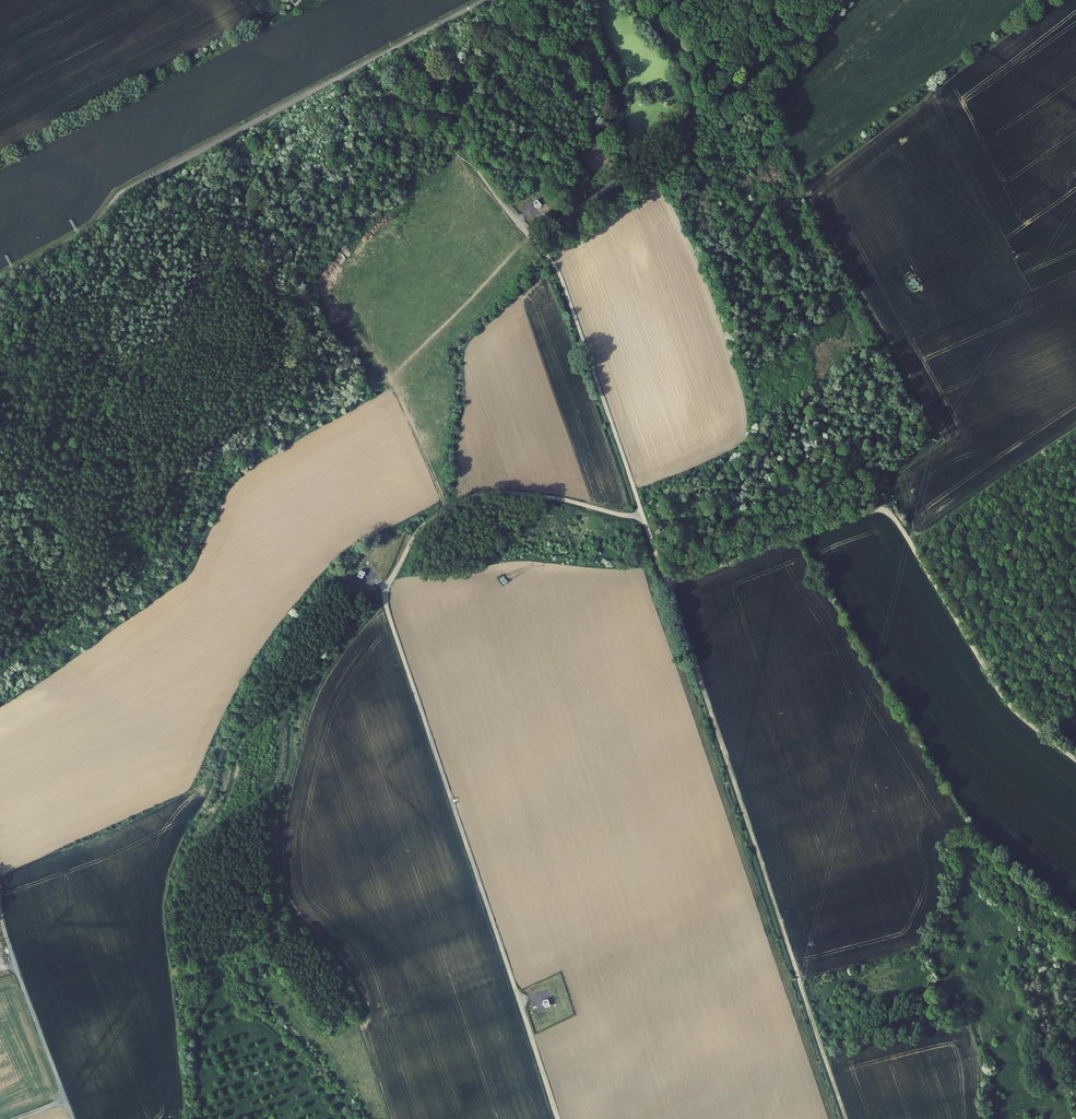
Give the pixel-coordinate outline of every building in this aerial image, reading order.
[(927,984),(922,986),(924,994),(930,992),(927,984)]
